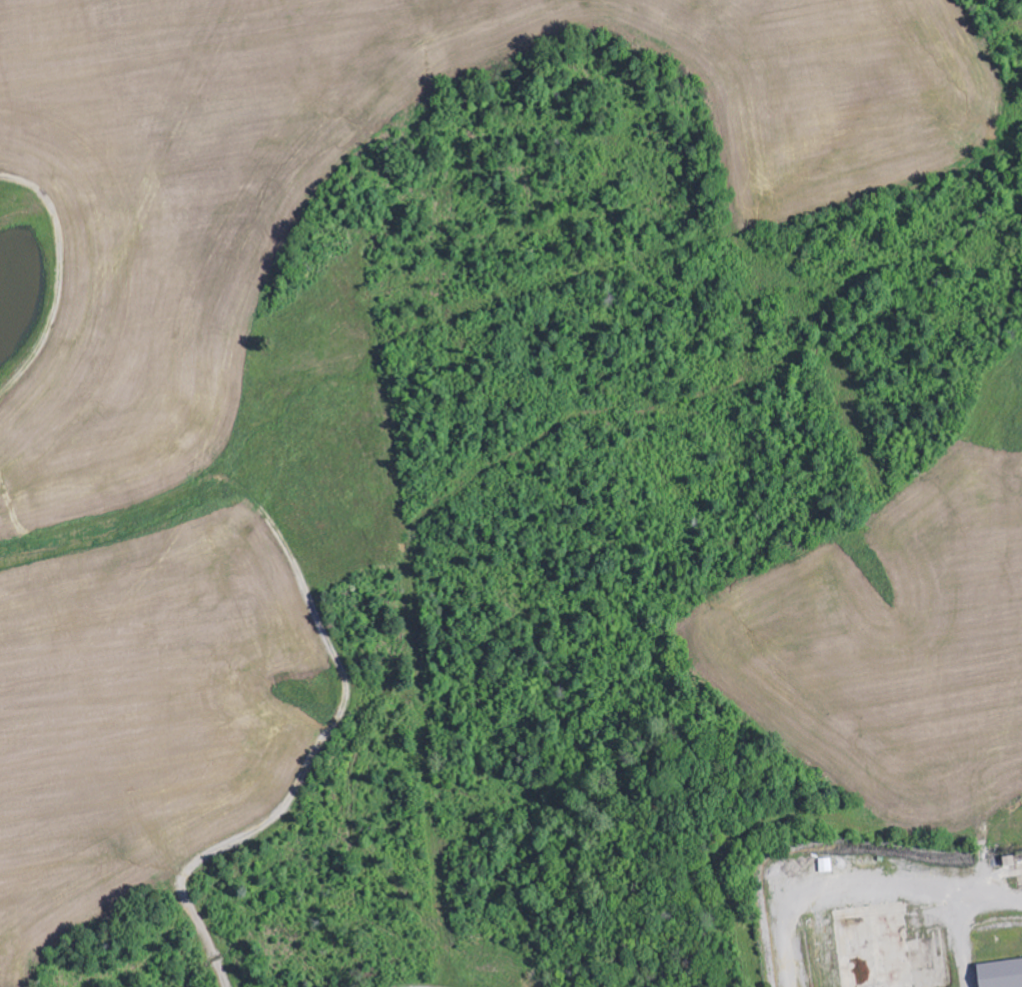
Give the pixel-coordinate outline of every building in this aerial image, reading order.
[(976,961),(978,986),(1021,986),(1021,957),(976,961)]
